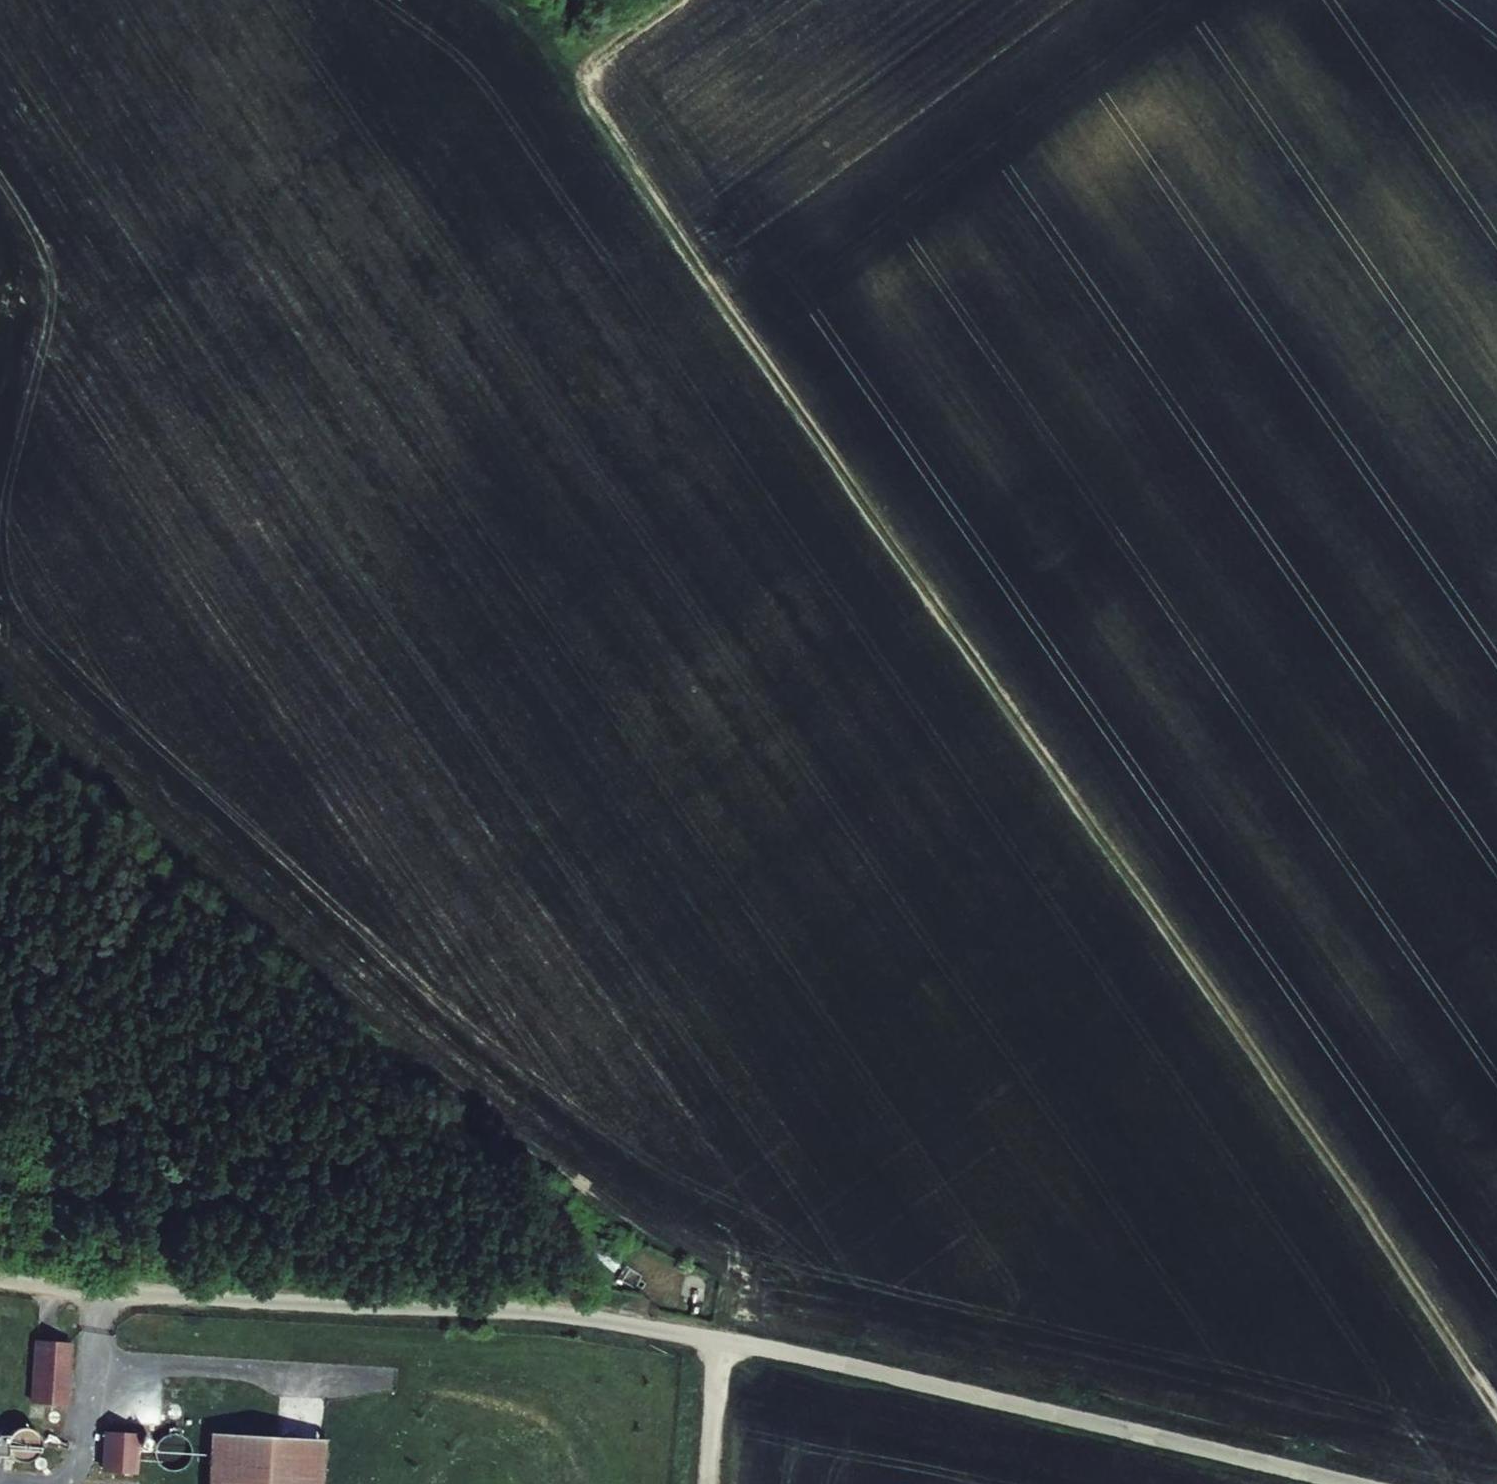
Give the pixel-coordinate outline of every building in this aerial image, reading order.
[(73,1339),(37,1337),(33,1401),(70,1403),(73,1339)] [(104,1467),(136,1469),(138,1429),(106,1428),(104,1467)] [(156,1461),(161,1465),(167,1468),(174,1469),(180,1467),(186,1463),(190,1458),(193,1452),(193,1445),(190,1438),(186,1433),(180,1429),(174,1428),(167,1428),(161,1431),(156,1436),(153,1442),(152,1448),(153,1455),(156,1461)] [(212,1430),(209,1483),(325,1483),(327,1435),(212,1430)] [(7,1460),(8,1439),(0,1438),(0,1459),(7,1460)]
